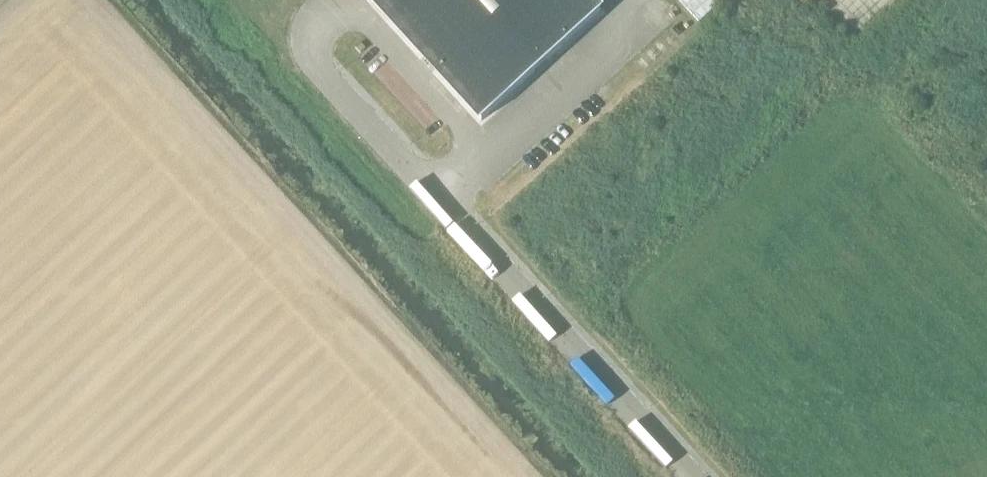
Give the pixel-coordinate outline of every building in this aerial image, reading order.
[(482,123),(601,14),(588,0),(369,0),(482,123)]
